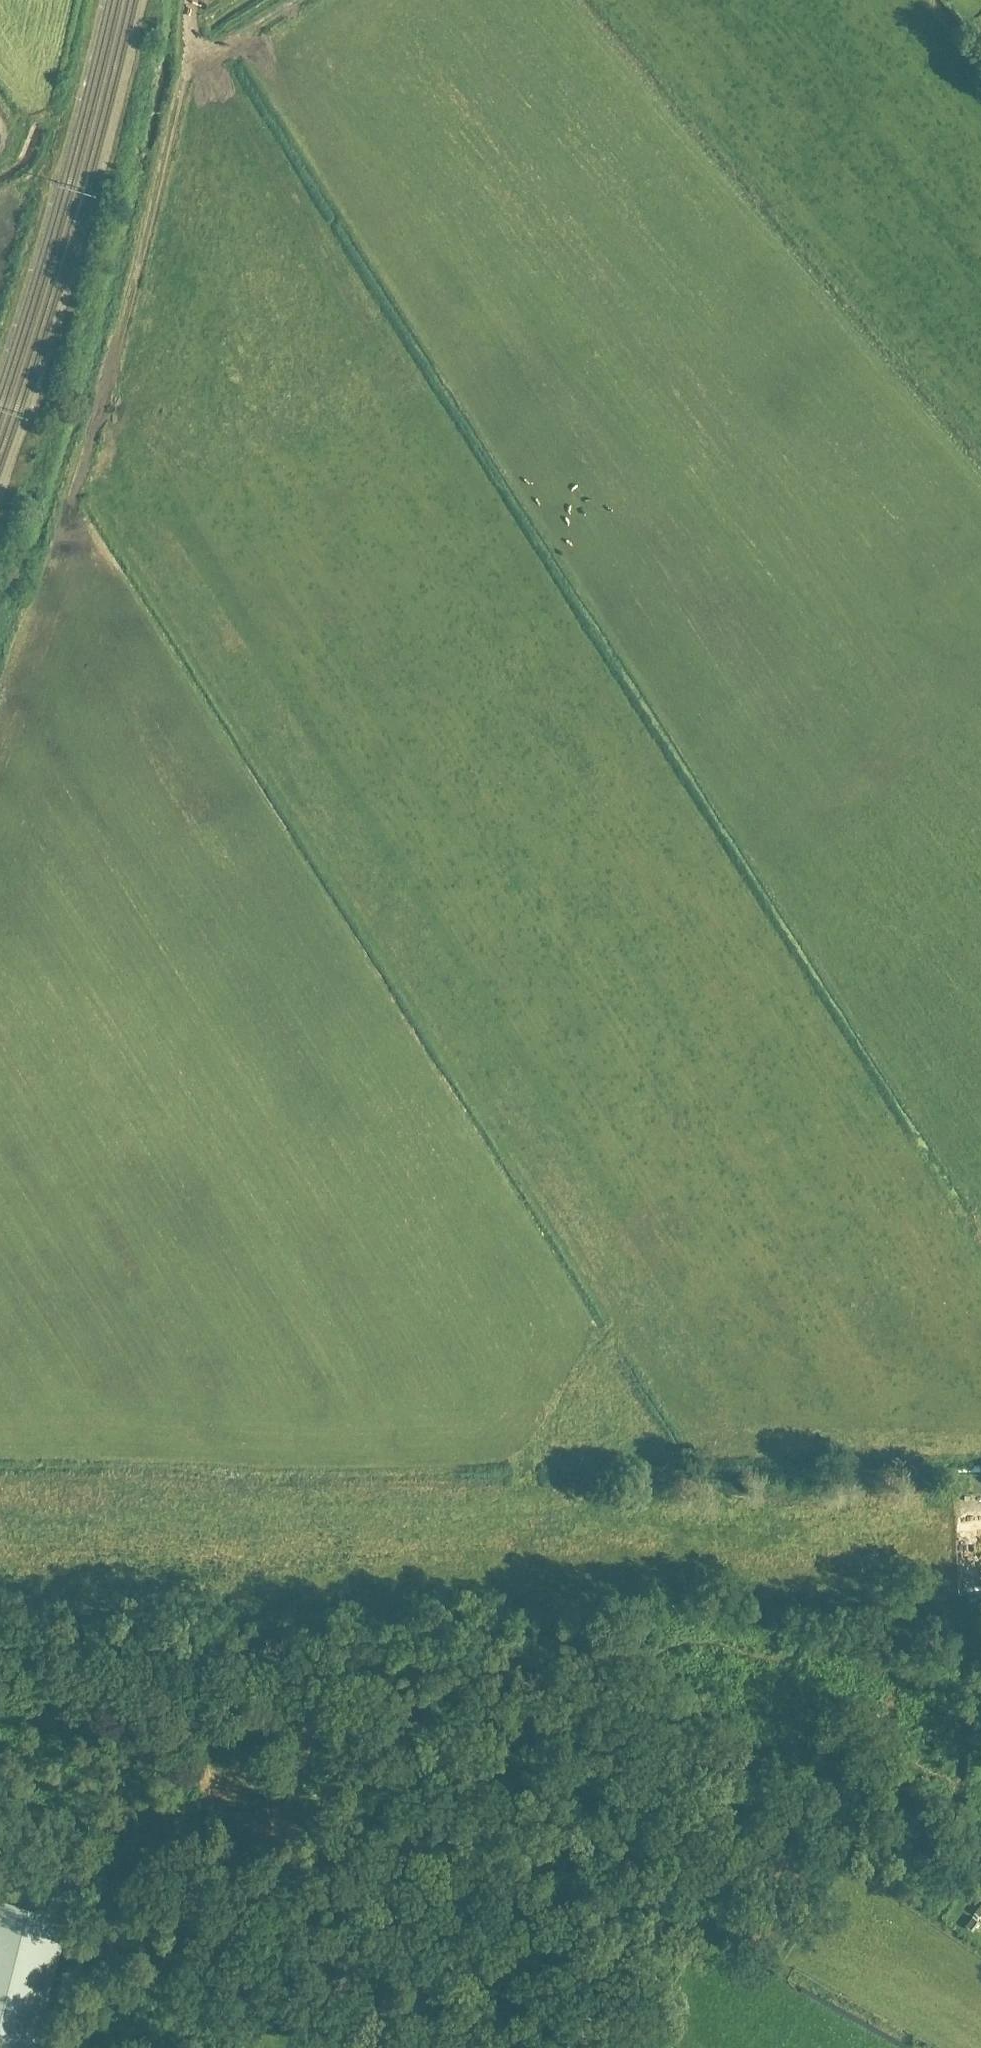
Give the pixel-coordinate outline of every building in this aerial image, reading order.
[(69,1914),(45,1908),(49,1891),(0,1879),(0,2047),(36,2047),(69,1914)]
